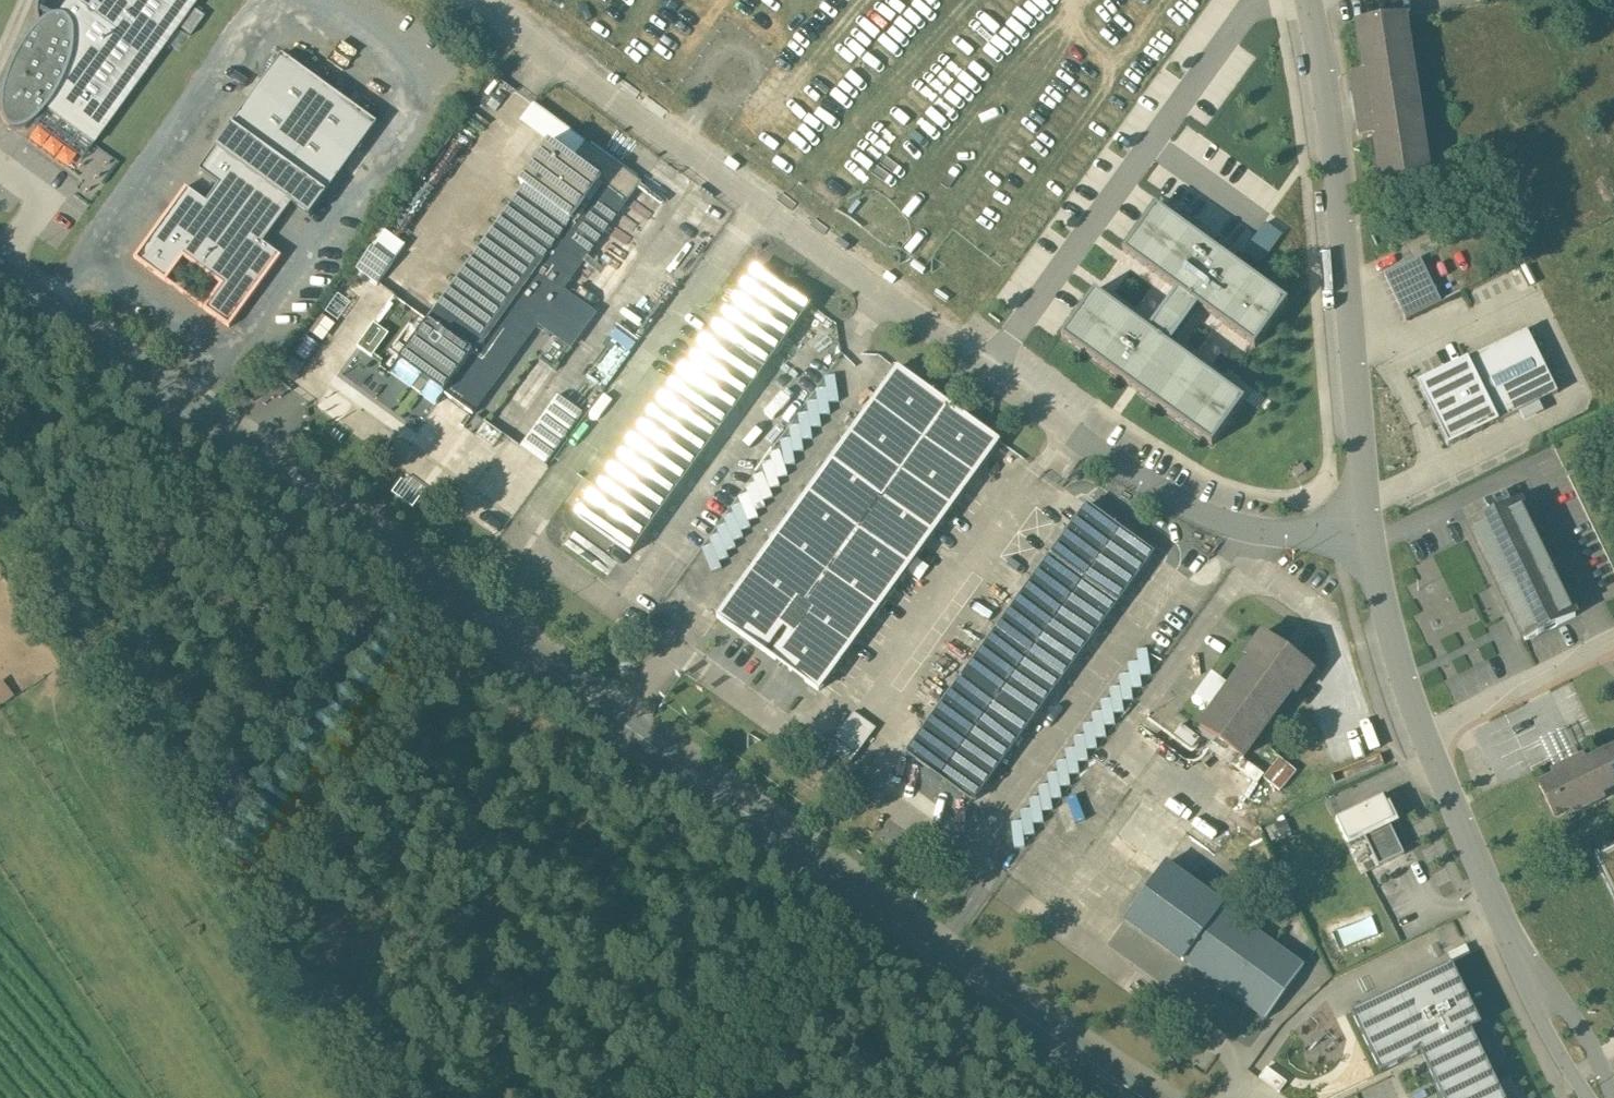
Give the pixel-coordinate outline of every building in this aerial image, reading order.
[(33,6),(33,12),(34,18),(36,25),(30,31),(23,39),(17,48),(10,59),(4,72),(2,79),(0,78),(0,123),(1,126),(7,131),(13,131),(21,130),(27,126),(35,119),(43,110),(91,145),(166,42),(175,29),(196,0),(67,0),(55,16),(35,7),(37,1),(38,0),(35,0),(35,1),(33,6)] [(1404,16),(1359,23),(1366,72),(1353,74),(1363,139),(1376,137),(1383,187),(1428,180),(1404,16)] [(175,29),(166,42),(173,48),(182,35),(175,29)] [(378,127),(282,59),(235,125),(331,193),(378,127)] [(185,189),(136,260),(169,282),(185,258),(224,284),(207,308),(233,325),(280,257),(263,246),(288,209),(310,224),(330,195),(230,127),(200,171),(220,185),(207,204),(185,189)] [(520,183),(526,187),(429,321),(472,352),(445,393),(472,412),(537,322),(570,346),(593,313),(561,290),(639,182),(586,143),(573,160),(550,143),(520,183)] [(1144,327),(1085,285),(1056,327),(1206,433),(1236,391),(1164,341),(1192,301),(1247,340),(1280,294),(1146,199),(1117,241),(1176,283),(1144,327)] [(1259,221),(1246,243),(1261,252),(1274,230),(1259,221)] [(386,281),(413,239),(391,225),(364,266),(386,281)] [(1440,300),(1419,258),(1383,275),(1405,318),(1440,300)] [(809,304),(758,267),(578,517),(630,554),(809,304)] [(381,321),(368,343),(384,352),(396,329),(381,321)] [(1558,397),(1527,335),(1471,363),(1503,426),(1558,397)] [(1470,365),(1420,390),(1449,449),(1500,424),(1470,365)] [(1000,441),(898,368),(717,618),(818,691),(1000,441)] [(1482,501),(1488,515),(1511,504),(1505,491),(1482,501)] [(1488,515),(1469,524),(1511,612),(1509,613),(1521,636),(1523,635),(1525,641),(1575,616),(1519,500),(1511,504),(1488,515)] [(1153,552),(1088,504),(906,755),(972,803),(1153,552)] [(1313,669),(1263,632),(1245,658),(1249,661),(1200,728),(1243,758),(1291,691),(1295,693),(1313,669)] [(0,684),(0,709),(23,695),(12,677),(0,684)] [(1585,761),(1583,755),(1579,757),(1553,770),(1551,771),(1553,778),(1539,785),(1554,816),(1568,808),(1571,815),(1604,799),(1601,793),(1613,786),(1613,747),(1585,761)] [(1260,780),(1280,789),(1291,764),(1271,755),(1260,780)] [(1394,820),(1382,796),(1335,819),(1347,843),(1363,835),(1378,866),(1403,854),(1388,822),(1394,820)] [(1600,858),(1598,855),(1595,856),(1613,895),(1613,852),(1600,858)] [(1162,853),(1121,915),(1182,956),(1184,953),(1221,897),(1224,893),(1162,853)] [(1184,953),(1268,1011),(1306,957),(1221,897),(1184,953)] [(1348,1009),(1378,1073),(1419,1055),(1440,1097),(1504,1097),(1471,1028),(1481,1023),(1450,961),(1348,1009)] [(1329,1096),(1306,1044),(1290,1051),(1310,1097),(1323,1097),(1329,1096)] [(1401,1095),(1392,1077),(1347,1097),(1395,1097),(1401,1095)]
